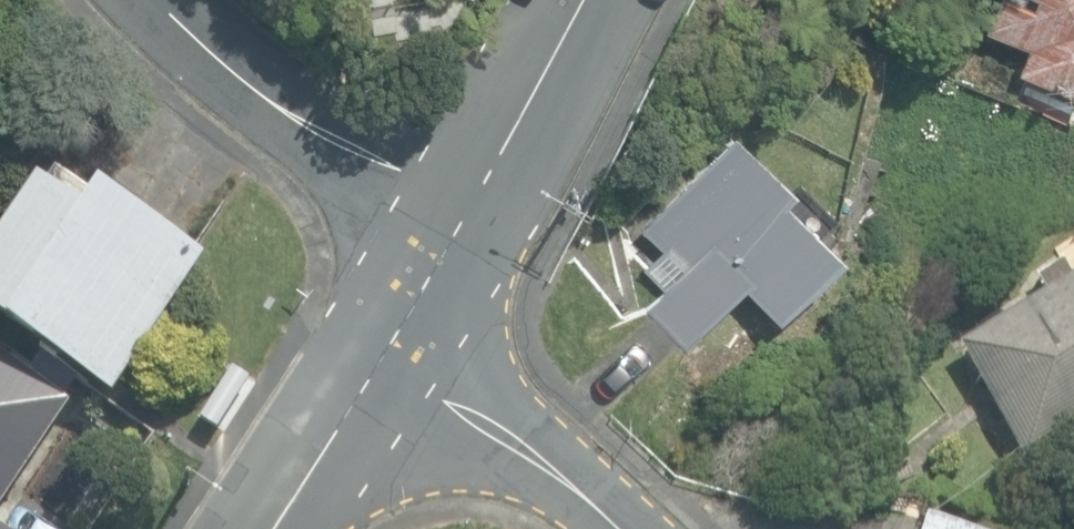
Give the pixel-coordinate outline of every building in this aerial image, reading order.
[(1073,93),(1073,0),(997,0),(986,29),(1026,45),(1017,70),(1073,93)] [(647,306),(686,343),(742,283),(778,317),(840,251),(785,199),(794,189),(732,130),(642,225),(661,242),(640,264),(665,287),(647,306)] [(111,393),(202,255),(59,161),(44,183),(35,177),(0,230),(0,320),(111,393)] [(1061,258),(1034,272),(1045,292),(1072,279),(1061,258)] [(1023,459),(1073,429),(1073,278),(958,346),(1023,459)] [(69,399),(64,395),(76,377),(40,353),(31,366),(12,353),(8,359),(0,354),(0,503),(69,399)] [(924,516),(920,528),(966,528),(924,516)] [(0,520),(0,528),(13,528),(0,520)]
